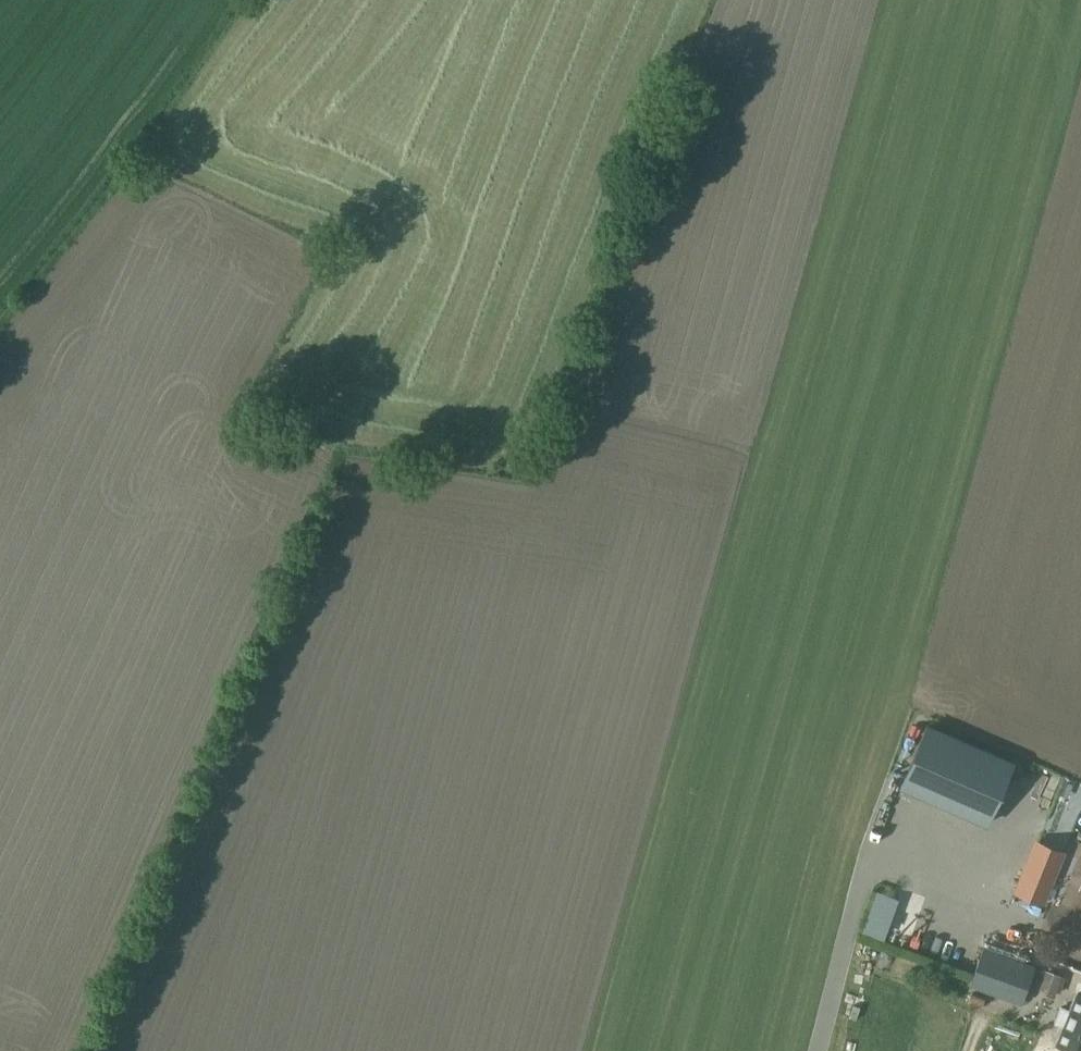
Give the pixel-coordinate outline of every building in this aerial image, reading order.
[(927,726),(901,786),(987,824),(1013,764),(927,726)] [(1063,853),(1036,842),(1016,891),(1043,902),(1063,853)] [(1080,914),(1080,886),(1063,881),(1049,927),(1074,935),(1080,914)] [(1035,967),(983,948),(972,981),(1023,999),(1035,967)] [(1074,1012),(1064,1008),(1058,1023),(1068,1027),(1061,1044),(1078,1050),(1080,1050),(1080,996),(1074,1012)]
